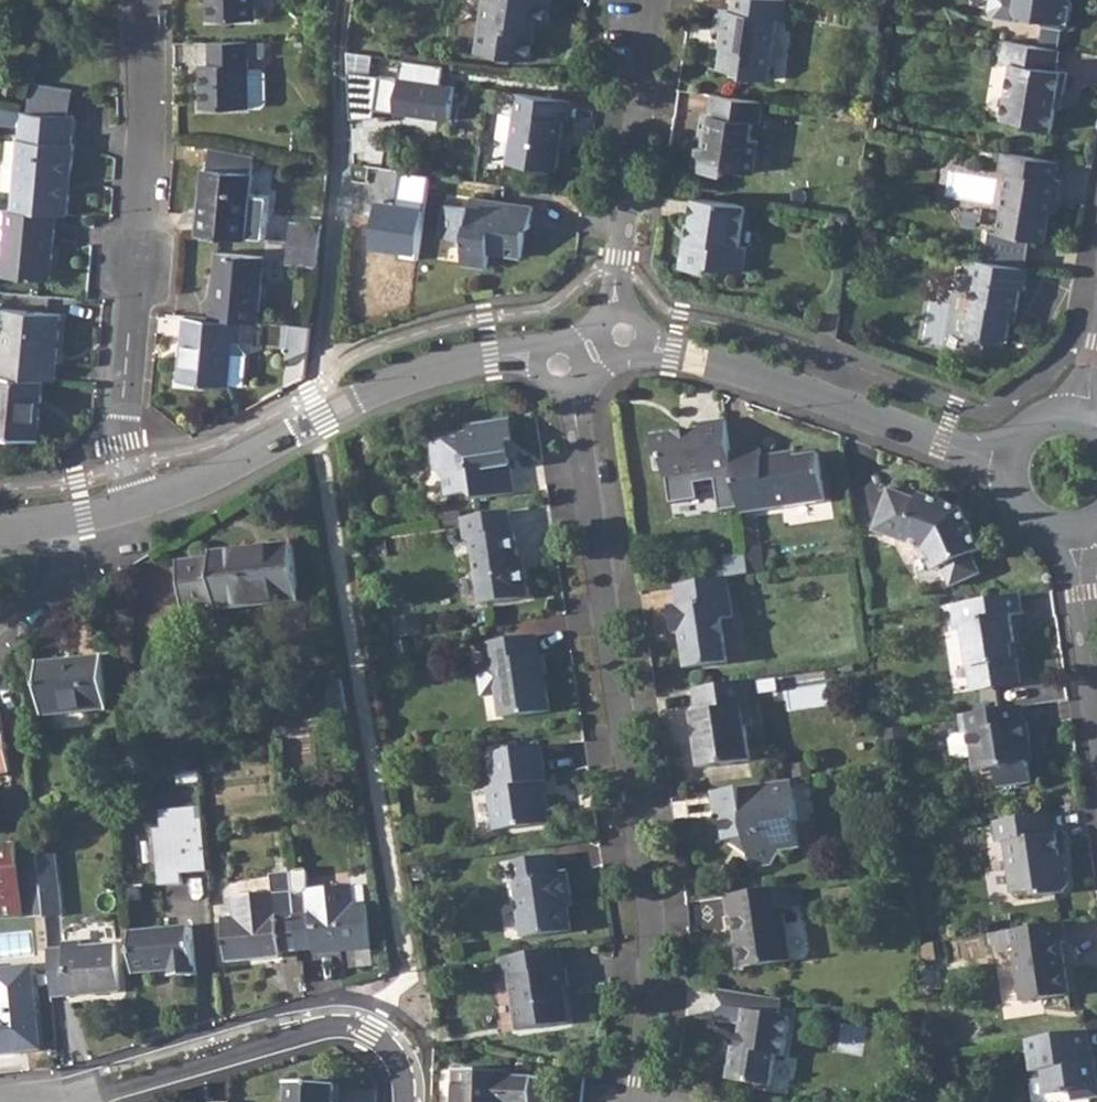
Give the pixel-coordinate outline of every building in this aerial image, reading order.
[(207,19),(256,18),(256,0),(207,0),(207,19)] [(474,47),(526,56),(532,21),(545,23),(549,0),(481,0),(474,47)] [(731,6),(717,4),(713,25),(729,28),(726,43),(721,42),(717,66),(742,69),(742,74),(765,77),(775,11),(782,12),(785,0),(731,0),(731,6)] [(992,6),(999,15),(1016,18),(1020,12),(1041,16),(1045,23),(1062,27),(1070,22),(1073,3),(1070,0),(993,0),(992,6)] [(1061,47),(1004,38),(1001,60),(1012,61),(1006,98),(1012,98),(1009,118),(1028,121),(1028,124),(1053,128),(1059,92),(1065,93),(1069,69),(1057,67),(1061,47)] [(266,40),(211,42),(211,64),(201,65),(202,107),(262,107),(267,103),(266,74),(262,69),(250,69),(250,56),(267,56),(266,40)] [(449,120),(450,87),(437,83),(440,66),(402,63),(400,83),(370,79),(367,58),(346,54),(351,118),(373,121),(371,110),(449,120)] [(519,74),(516,94),(552,99),(556,80),(519,74)] [(760,97),(711,90),(708,112),(700,111),(697,131),(705,132),(703,145),(696,144),(693,166),(722,170),(723,165),(750,169),(755,136),(749,135),(751,118),(757,119),(760,97)] [(552,99),(516,94),(511,94),(502,162),(552,169),(554,151),(552,151),(553,140),(556,140),(560,120),(564,120),(567,102),(552,99)] [(1006,98),(1002,116),(1009,118),(1012,98),(1006,98)] [(24,126),(25,111),(0,106),(0,124),(24,126)] [(24,126),(16,209),(56,213),(68,214),(69,193),(65,193),(66,181),(70,182),(74,144),(71,143),(73,116),(27,112),(25,111),(24,126)] [(206,167),(199,232),(248,237),(252,193),(256,153),(212,145),(210,167),(206,167)] [(1055,157),(999,148),(997,166),(1007,167),(997,228),(1042,235),(1049,192),(1056,193),(1059,175),(1052,174),(1055,157)] [(420,258),(432,176),(399,171),(394,208),(371,205),(365,250),(420,258)] [(743,200),(693,192),(686,242),(680,241),(678,262),(708,266),(709,262),(740,267),(744,241),(738,241),(743,200)] [(252,193),(248,237),(265,239),(269,195),(252,193)] [(440,204),(435,234),(461,238),(458,262),(481,265),(485,244),(498,246),(497,252),(517,255),(521,225),(526,226),(529,205),(467,196),(465,208),(440,204)] [(3,275),(9,208),(0,208),(0,275),(3,275)] [(9,208),(3,275),(50,280),(56,213),(16,209),(9,208)] [(291,221),(289,241),(319,244),(321,225),(291,221)] [(289,241),(286,262),(317,265),(319,244),(289,241)] [(218,252),(211,317),(241,320),(257,322),(263,256),(218,252)] [(966,255),(962,277),(972,278),(975,256),(966,255)] [(975,256),(972,278),(964,329),(981,332),(981,336),(997,339),(1007,332),(1010,317),(1011,304),(1017,305),(1020,287),(1024,287),(1027,265),(975,256)] [(0,363),(0,375),(44,378),(57,380),(61,313),(5,308),(0,363)] [(211,317),(186,315),(180,380),(243,386),(247,356),(239,338),(241,320),(211,317)] [(290,324),(286,356),(307,347),(310,326),(290,324)] [(39,438),(44,378),(0,375),(0,434),(39,438)] [(732,452),(726,417),(697,422),(697,427),(692,428),(689,432),(678,434),(671,429),(651,432),(653,455),(661,454),(665,477),(733,466),(732,452)] [(499,446),(507,441),(512,440),(509,420),(467,427),(467,432),(442,436),(442,437),(435,446),(437,468),(447,474),(449,492),(466,490),(477,498),(514,493),(508,455),(500,450),(499,446)] [(508,455),(507,441),(499,446),(500,450),(508,455)] [(762,447),(732,452),(733,466),(741,514),(827,501),(819,453),(794,457),(795,460),(785,461),(784,452),(763,456),(762,447)] [(793,451),(784,452),(785,461),(795,460),(794,457),(793,451)] [(949,508),(953,505),(920,493),(917,499),(890,489),(875,531),(926,549),(935,571),(943,568),(953,586),(982,572),(973,554),(981,551),(968,518),(962,521),(949,508)] [(963,509),(953,505),(949,508),(962,521),(968,518),(963,509)] [(510,510),(462,517),(466,540),(470,539),(480,603),(530,596),(526,571),(522,571),(520,559),(515,531),(513,531),(510,510)] [(217,604),(217,610),(299,600),(293,545),(211,555),(211,560),(178,564),(182,608),(217,604)] [(746,552),(717,557),(720,578),(749,574),(746,552)] [(720,578),(676,585),(678,603),(664,606),(667,633),(675,633),(676,637),(680,637),(681,645),(677,646),(680,669),(720,663),(713,619),(725,618),(720,578)] [(1020,594),(950,605),(955,631),(965,629),(974,690),(1022,682),(1010,616),(1023,613),(1020,594)] [(540,653),(536,631),(477,640),(479,648),(486,647),(488,660),(477,662),(483,694),(501,691),(505,715),(550,708),(544,672),(548,671),(545,652),(540,653)] [(102,657),(37,663),(42,717),(107,709),(102,657)] [(343,675),(329,683),(333,714),(349,712),(343,675)] [(757,678),(749,679),(751,691),(759,690),(757,678)] [(749,679),(696,687),(700,711),(693,712),(702,768),(753,760),(749,725),(755,724),(751,691),(749,679)] [(1023,706),(961,715),(964,734),(957,735),(953,739),(956,755),(961,758),(975,755),(978,771),(997,768),(1004,767),(1007,785),(1033,781),(1027,742),(1032,742),(1029,722),(1026,723),(1023,706)] [(9,769),(0,716),(0,770),(9,769)] [(495,787),(490,787),(495,830),(548,822),(546,805),(540,805),(539,794),(548,792),(542,744),(490,752),(495,787)] [(1004,767),(997,768),(999,787),(1007,785),(1004,767)] [(795,778),(767,783),(768,792),(796,787),(795,778)] [(767,783),(714,790),(718,815),(723,815),(727,840),(742,837),(749,842),(751,858),(759,865),(765,867),(774,865),(779,860),(783,855),(782,851),(800,849),(797,823),(802,822),(796,787),(768,792),(767,783)] [(165,826),(160,827),(162,883),(188,882),(188,872),(211,872),(208,805),(165,807),(165,826)] [(1050,813),(995,821),(998,842),(1005,841),(1014,893),(1034,889),(1036,897),(1062,893),(1069,883),(1066,867),(1057,868),(1056,859),(1061,858),(1057,832),(1053,832),(1050,813)] [(38,844),(19,846),(24,917),(45,917),(42,886),(38,844)] [(24,917),(19,846),(0,847),(0,918),(24,917)] [(566,907),(564,896),(571,894),(568,873),(558,875),(555,855),(501,863),(504,884),(512,882),(521,938),(570,930),(566,907)] [(1065,858),(1061,858),(1056,859),(1057,868),(1066,867),(1065,858)] [(308,871),(291,873),(298,952),(315,950),(343,948),(343,952),(371,949),(365,887),(309,892),(308,871)] [(227,964),(253,961),(253,955),(281,953),(298,952),(291,873),(272,875),(273,894),(234,898),(236,919),(224,921),(227,964)] [(781,885),(727,893),(729,914),(735,913),(743,966),(791,959),(785,908),(802,906),(799,882),(781,885)] [(60,885),(42,886),(45,917),(62,916),(60,885)] [(571,894),(564,896),(566,907),(573,905),(571,894)] [(1064,922),(1012,929),(1015,948),(1022,1002),(1069,994),(1061,941),(1066,940),(1064,922)] [(192,929),(130,935),(135,976),(173,973),(174,979),(197,976),(192,929)] [(1012,929),(991,932),(992,943),(999,943),(1000,950),(1015,948),(1012,929)] [(81,944),(65,945),(69,997),(120,992),(116,946),(82,949),(81,944)] [(559,948),(497,957),(500,976),(508,975),(517,1031),(570,1024),(565,988),(570,988),(567,966),(562,967),(559,948)] [(253,955),(253,961),(281,959),(281,953),(253,955)] [(12,1048),(39,1045),(31,968),(0,971),(0,1055),(13,1054),(12,1048)] [(782,996),(720,986),(714,1018),(743,1022),(739,1047),(732,1046),(728,1079),(771,1085),(777,1053),(784,1054),(790,1015),(779,1013),(782,996)] [(1026,1039),(1031,1069),(1041,1067),(1046,1093),(1070,1089),(1073,1101),(1096,1097),(1096,1067),(1096,1059),(1087,1060),(1086,1049),(1090,1048),(1087,1030),(1026,1039)] [(39,1045),(12,1048),(13,1054),(39,1051),(39,1045)] [(452,1101),(530,1101),(532,1076),(508,1075),(508,1072),(453,1070),(452,1101)] [(289,1101),(335,1101),(335,1086),(290,1084),(289,1101)]
